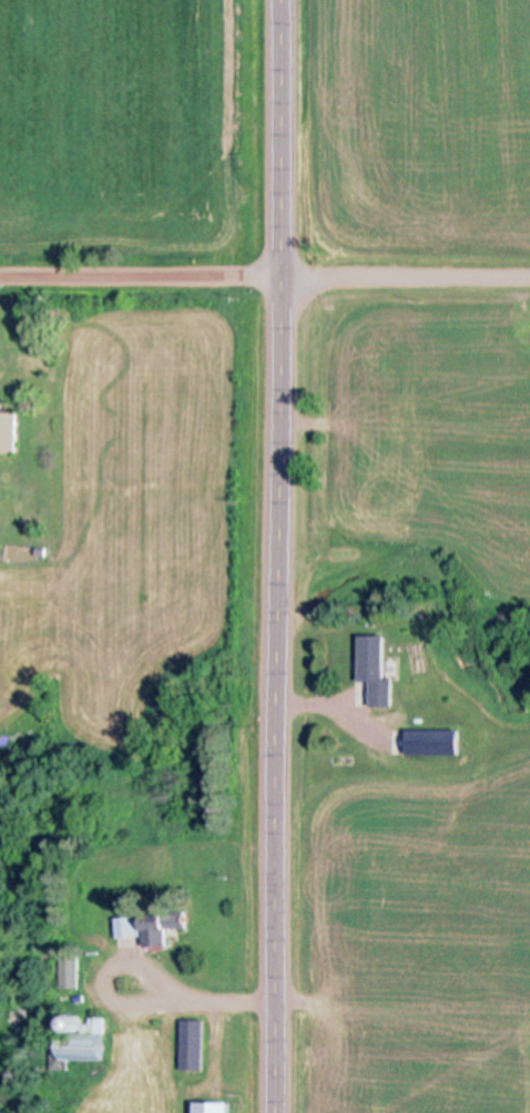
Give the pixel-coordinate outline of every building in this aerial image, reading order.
[(17,452),(0,452),(0,411),(19,411),(17,452)] [(375,705),(371,681),(363,682),(358,637),(384,634),(391,703),(375,705)] [(391,732),(391,757),(460,757),(460,732),(391,732)] [(119,932),(120,916),(146,918),(145,930),(167,932),(167,941),(156,940),(156,943),(146,943),(146,935),(119,932)] [(190,925),(173,930),(170,921),(186,916),(190,925)] [(80,957),(81,987),(64,987),(63,958),(80,957)] [(105,1019),(105,1060),(69,1060),(69,1065),(54,1065),(54,1033),(86,1033),(86,1019),(105,1019)] [(184,1070),(184,1021),(204,1021),(205,1069),(184,1070)] [(228,1102),(228,1112),(196,1112),(196,1101),(228,1102)]
